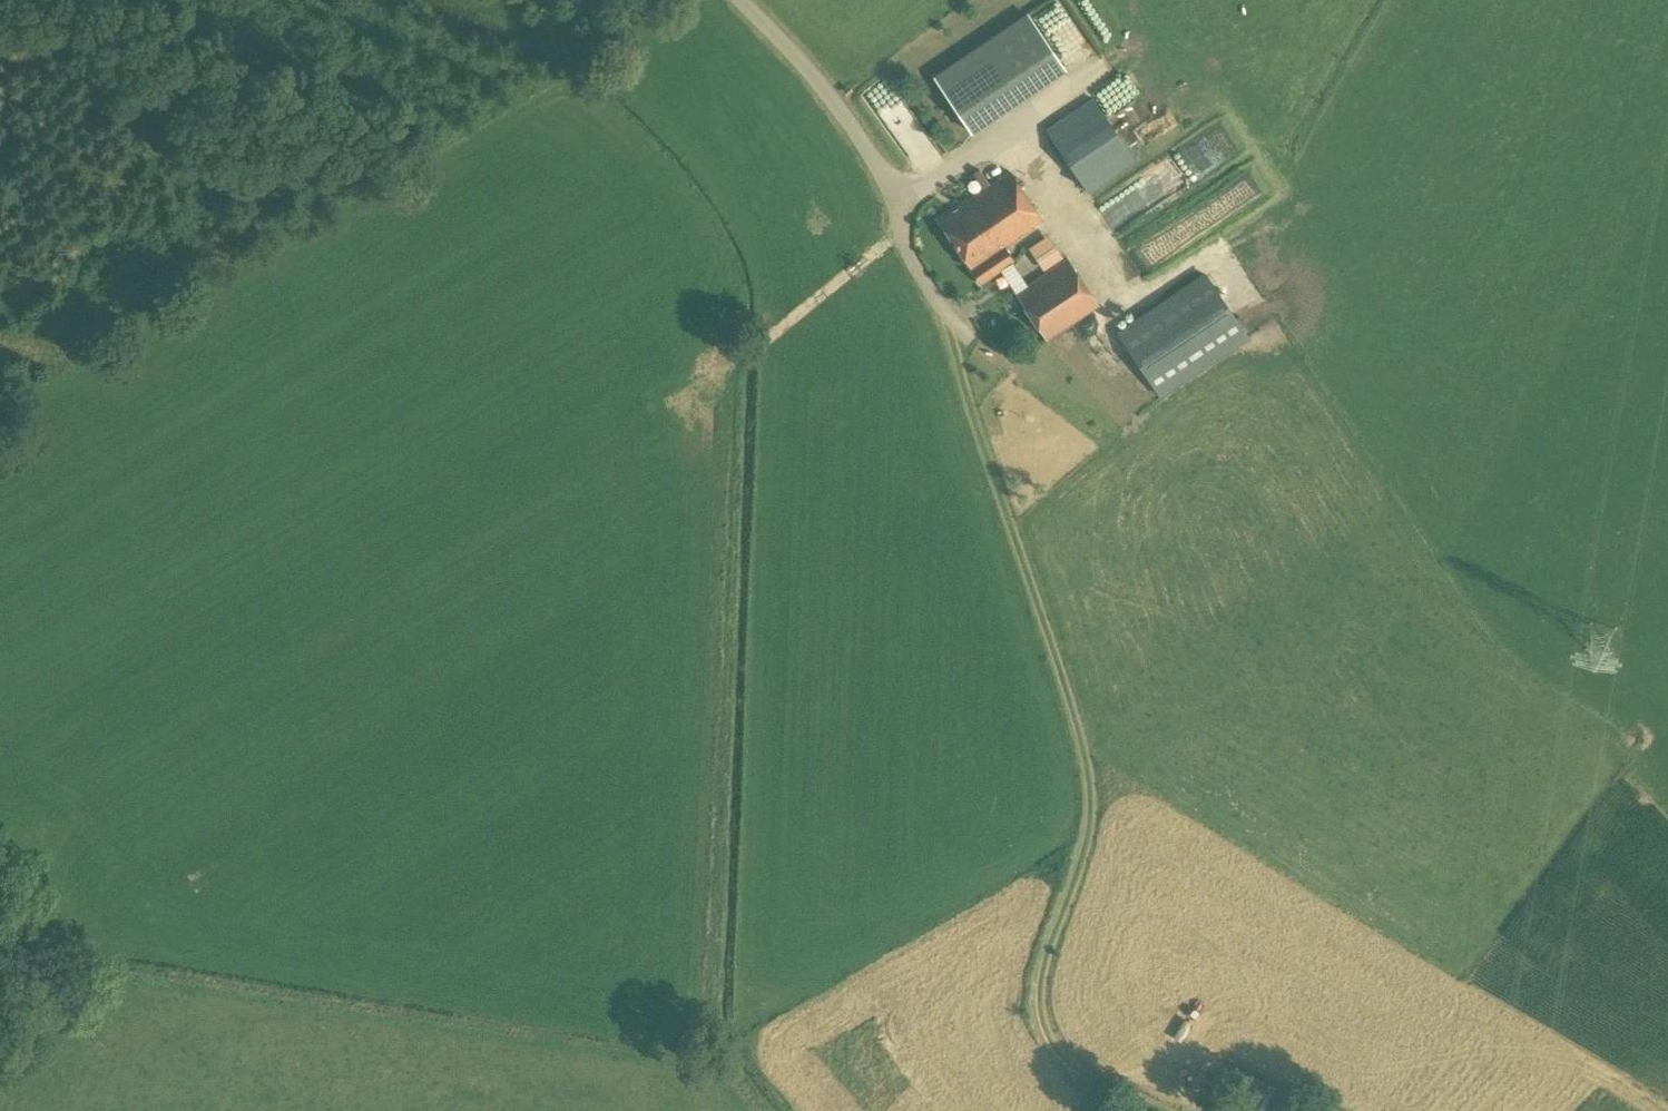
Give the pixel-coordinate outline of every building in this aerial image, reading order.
[(971,133),(1064,70),(1065,69),(1064,67),(1026,12),(932,76),(971,133)] [(1088,193),(1136,161),(1092,97),(1045,129),(1088,193)] [(980,282),(1012,261),(1002,245),(1040,219),(1009,173),(938,220),(980,282)] [(1020,244),(1032,263),(1053,250),(1041,231),(1020,244)] [(1046,340),(1098,305),(1067,258),(1015,293),(1046,340)] [(1160,397),(1248,337),(1203,271),(1115,331),(1160,397)] [(1274,1086),(1240,1070),(1222,1107),(1216,1104),(1213,1110),(1262,1110),(1274,1086)]
